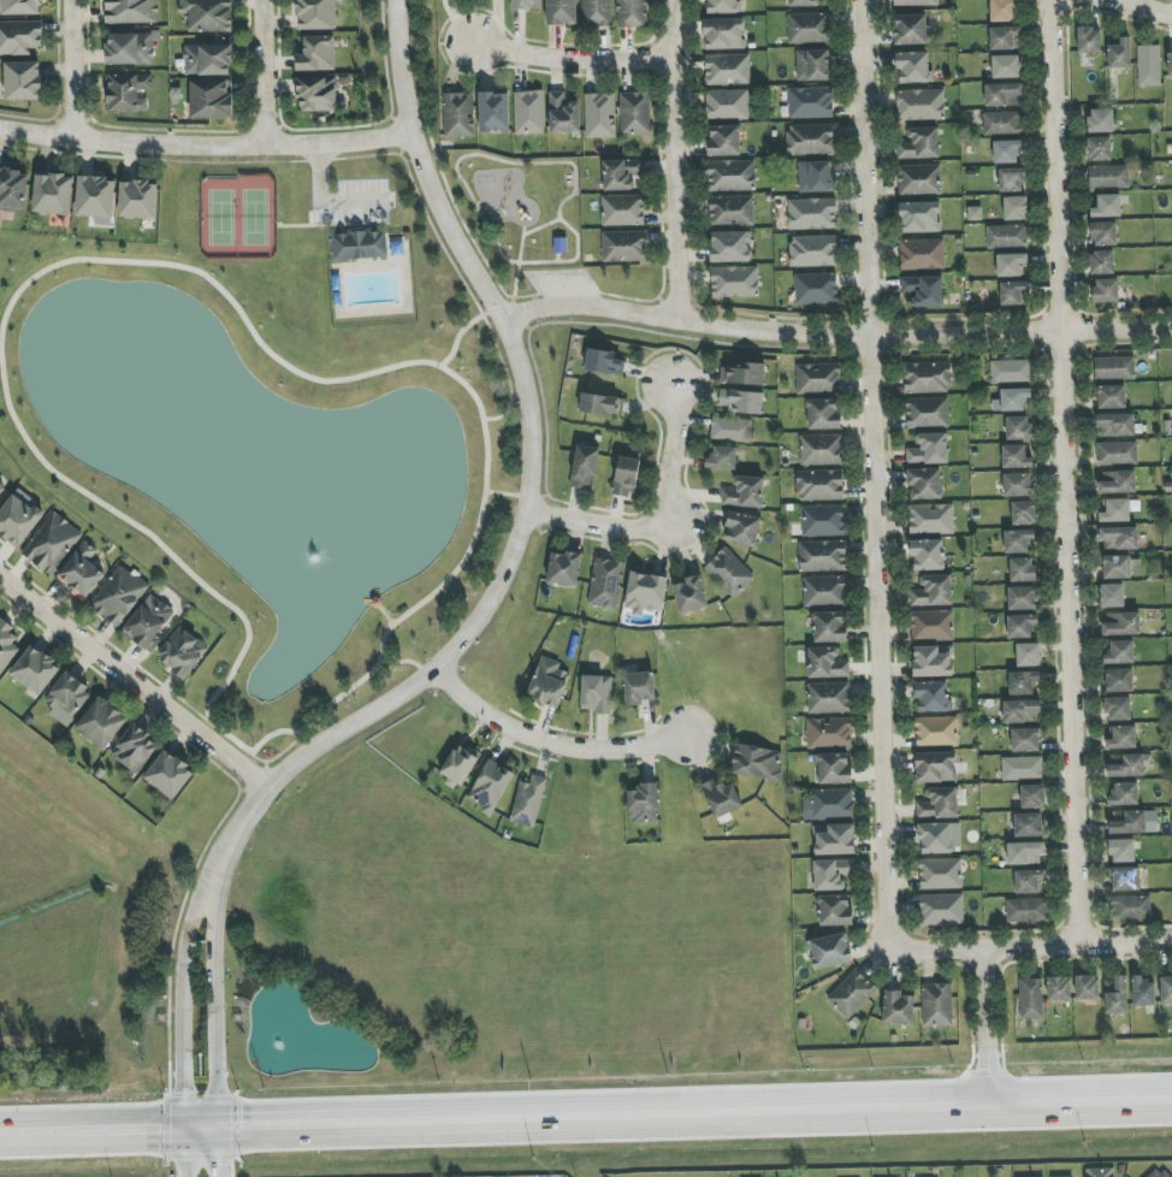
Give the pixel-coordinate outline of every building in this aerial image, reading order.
[(41,15),(40,0),(0,0),(0,16),(41,15)] [(105,24),(159,23),(158,0),(105,0),(105,24)] [(179,14),(189,14),(188,32),(232,33),(234,0),(179,0),(179,14)] [(337,30),(337,0),(297,0),(297,30),(337,30)] [(511,10),(541,10),(541,0),(511,0),(511,10)] [(547,26),(577,25),(576,0),(546,0),(547,26)] [(582,27),(612,27),(611,0),(582,0),(582,27)] [(617,28),(647,27),(647,0),(617,0),(617,28)] [(739,13),(739,0),(705,0),(705,14),(739,13)] [(1015,22),(1014,0),(990,0),(991,22),(1015,22)] [(788,44),(829,42),(828,13),(787,14),(788,44)] [(927,44),(926,15),(894,16),(895,46),(927,44)] [(744,18),(704,20),(705,50),(745,49),(744,18)] [(31,55),(31,48),(44,48),(43,21),(0,23),(0,56),(31,55)] [(990,28),(990,51),(1019,50),(1018,27),(990,28)] [(1078,53),(1101,53),(1100,28),(1078,28),(1078,53)] [(106,65),(154,64),(154,34),(106,34),(106,65)] [(296,71),(336,71),(336,37),(304,37),(304,55),(296,55),(296,71)] [(1130,37),(1120,37),(1120,45),(1108,45),(1108,68),(1130,68),(1130,37)] [(185,76),(232,75),(231,45),(184,46),(185,76)] [(1138,86),(1161,86),(1160,45),(1137,46),(1138,86)] [(829,81),(828,50),(796,51),(797,82),(829,81)] [(929,72),(928,52),(897,53),(898,84),(933,83),(933,71),(929,72)] [(751,84),(750,55),(704,55),(705,85),(751,84)] [(992,79),(1021,78),(1020,55),(991,56),(992,79)] [(40,62),(4,63),(5,101),(41,100),(40,62)] [(108,112),(148,113),(149,100),(140,100),(140,91),(152,91),(153,75),(109,74),(108,112)] [(299,112),(338,111),(337,77),(297,79),(299,112)] [(190,81),(191,119),(232,118),(231,81),(190,81)] [(1022,84),(985,84),(985,107),(1023,106),(1022,84)] [(788,89),(788,119),(833,118),(832,88),(788,89)] [(706,119),(749,118),(748,90),(705,91),(706,119)] [(945,120),(944,90),(896,91),(897,121),(945,120)] [(513,92),(514,134),(544,134),(544,91),(513,92)] [(550,133),(580,133),(579,102),(565,102),(565,92),(549,93),(550,133)] [(620,93),(621,135),(650,134),(649,92),(620,93)] [(444,138),(474,137),(473,93),(443,93),(444,138)] [(480,133),(510,132),(508,93),(478,94),(480,133)] [(616,138),(615,93),(584,94),(586,138),(616,138)] [(1089,133),(1113,132),(1113,109),(1088,110),(1089,133)] [(983,113),(984,135),(1022,134),(1021,112),(983,113)] [(708,156),(740,156),(740,125),(708,126),(708,156)] [(834,154),(834,125),(787,126),(788,155),(834,154)] [(898,159),(939,158),(938,128),(908,128),(909,143),(897,143),(898,159)] [(1111,161),(1111,138),(1087,138),(1087,161),(1111,161)] [(1024,163),(1023,141),(993,141),(994,164),(1024,163)] [(604,191),(633,190),(633,175),(645,175),(644,159),(602,161),(604,191)] [(755,161),(707,162),(708,192),(755,191),(755,161)] [(835,175),(831,175),(830,162),(798,163),(799,192),(835,192),(835,175)] [(940,165),(898,166),(898,195),(941,194),(940,165)] [(1089,167),(1089,189),(1129,188),(1129,166),(1089,167)] [(0,169),(0,212),(25,213),(28,171),(0,169)] [(1000,192),(1025,191),(1025,169),(999,169),(1000,192)] [(72,176),(35,175),(33,213),(70,215),(72,176)] [(77,177),(76,217),(114,218),(115,178),(77,177)] [(119,218),(157,219),(157,182),(120,182),(119,218)] [(1120,194),(1097,195),(1098,208),(1090,208),(1090,217),(1121,217),(1120,194)] [(601,196),(602,226),(645,225),(644,195),(601,196)] [(709,226),(753,225),(753,196),(708,197),(709,226)] [(1027,221),(1027,197),(1004,197),(1004,220),(1027,221)] [(788,200),(788,230),(836,229),(836,199),(788,200)] [(941,232),(940,202),(900,203),(900,233),(941,232)] [(1117,246),(1116,223),(1092,223),(1093,246),(1117,246)] [(987,226),(987,248),(1027,247),(1026,225),(987,226)] [(603,263),(646,261),(646,231),(602,233),(603,263)] [(711,262),(751,261),(750,231),(710,232),(711,262)] [(332,234),(333,260),(389,259),(388,232),(332,234)] [(836,236),(790,237),(790,267),(836,266),(836,236)] [(900,270),(944,269),(944,240),(900,240),(900,270)] [(1090,252),(1091,274),(1114,274),(1114,252),(1090,252)] [(1025,254),(996,255),(997,277),(1025,276),(1025,254)] [(757,267),(711,268),(712,298),(758,297),(757,267)] [(795,274),(795,305),(838,304),(837,273),(795,274)] [(913,307),(943,306),(942,277),(901,278),(901,294),(913,293),(913,307)] [(1094,303),(1118,302),(1118,279),(1094,279),(1094,303)] [(1026,282),(1000,283),(1001,306),(1027,305),(1026,282)] [(623,377),(625,361),(615,360),(616,353),(588,348),(584,369),(623,377)] [(1095,380),(1135,379),(1134,357),(1094,358),(1095,380)] [(990,361),(991,383),(1031,382),(1030,360),(990,361)] [(904,394),(950,392),(950,362),(904,363),(904,394)] [(764,385),(765,365),(721,364),(720,384),(764,385)] [(840,364),(796,364),(797,393),(841,393),(840,364)] [(1125,409),(1125,386),(1098,386),(1098,409),(1125,409)] [(1000,389),(1000,400),(992,400),(992,412),(1030,411),(1029,389),(1000,389)] [(728,406),(728,413),(761,414),(762,392),(720,391),(719,406),(728,406)] [(579,411),(621,418),(624,400),(582,392),(579,411)] [(906,399),(907,428),(949,427),(948,398),(906,399)] [(808,430),(841,429),(840,399),(807,400),(808,430)] [(1133,414),(1096,415),(1096,428),(1101,427),(1101,437),(1134,436),(1133,414)] [(1032,440),(1031,417),(1006,417),(1007,440),(1032,440)] [(751,442),(752,419),(712,418),(711,440),(751,442)] [(906,464),(948,463),(947,433),(918,434),(918,449),(906,449),(906,464)] [(800,436),(801,466),(843,465),(842,435),(800,436)] [(1097,443),(1097,465),(1137,464),(1137,442),(1097,443)] [(570,487),(592,491),(600,449),(577,445),(570,487)] [(1002,446),(1003,468),(1034,467),(1033,458),(1026,458),(1025,445),(1002,446)] [(708,468),(736,470),(737,447),(709,446),(708,468)] [(640,460),(618,456),(612,495),(633,498),(640,460)] [(909,500),(942,499),(941,469),(908,470),(909,500)] [(843,500),(843,470),(797,471),(797,501),(843,500)] [(1135,471),(1099,472),(1100,494),(1136,493),(1135,471)] [(1004,497),(1033,496),(1032,473),(1003,474),(1004,497)] [(721,489),(721,506),(762,507),(763,477),(734,477),(734,489),(721,489)] [(14,493),(0,511),(0,536),(17,550),(44,517),(14,493)] [(1099,523),(1130,522),(1130,511),(1139,511),(1139,499),(1104,500),(1104,512),(1099,512),(1099,523)] [(1035,502),(1012,502),(1012,525),(1035,525),(1035,502)] [(953,504),(908,506),(909,534),(954,533),(953,504)] [(844,506),(801,507),(802,537),(845,535),(844,506)] [(82,533),(52,512),(22,555),(51,576),(82,533)] [(761,517),(729,512),(725,542),(756,547),(761,517)] [(1137,527),(1102,528),(1102,550),(1137,550),(1137,527)] [(1035,530),(1004,531),(1005,553),(1028,553),(1028,543),(1035,543),(1035,530)] [(943,540),(909,541),(910,558),(914,558),(914,571),(944,570),(943,540)] [(104,573),(90,563),(98,551),(83,541),(57,579),(87,599),(104,573)] [(846,571),(845,541),(798,542),(799,572),(846,571)] [(755,576),(724,547),(703,569),(735,598),(755,576)] [(576,588),(582,554),(565,551),(565,555),(551,553),(546,582),(576,588)] [(1103,579),(1131,578),(1130,571),(1141,571),(1140,557),(1103,557),(1103,579)] [(618,609),(624,562),(595,558),(588,605),(618,609)] [(1035,581),(1035,558),(1010,559),(1010,582),(1035,581)] [(119,628),(149,586),(120,564),(89,607),(119,628)] [(662,612),(667,577),(630,571),(624,612),(643,615),(644,609),(662,612)] [(707,610),(703,575),(684,577),(684,583),(674,585),(678,613),(707,610)] [(951,575),(921,576),(921,589),(910,589),(910,606),(952,606),(951,575)] [(845,576),(803,577),(803,606),(846,605),(845,576)] [(1101,608),(1124,607),(1123,584),(1100,585),(1101,608)] [(1008,610),(1035,610),(1035,587),(1008,588),(1008,610)] [(147,652),(177,614),(151,594),(121,632),(147,652)] [(954,640),(953,611),(911,612),(911,641),(954,640)] [(814,643),(846,642),(845,612),(813,612),(814,643)] [(1139,613),(1104,613),(1104,635),(1140,634),(1139,613)] [(1008,639),(1035,638),(1035,615),(1008,616),(1008,639)] [(13,644),(20,635),(1,619),(0,621),(0,673),(20,649),(13,644)] [(209,648),(179,626),(156,658),(186,680),(209,648)] [(1134,664),(1133,641),(1110,641),(1111,652),(1103,652),(1104,664),(1134,664)] [(1017,667),(1041,666),(1040,643),(1017,644),(1017,667)] [(42,696),(61,665),(29,646),(10,676),(42,696)] [(913,647),(914,677),(954,676),(953,646),(913,647)] [(808,678),(850,678),(849,661),(838,662),(838,648),(808,648),(808,678)] [(558,669),(560,663),(540,656),(527,698),(559,708),(570,673),(558,669)] [(1133,669),(1106,670),(1107,692),(1133,692),(1133,669)] [(92,689),(63,672),(42,708),(70,725),(92,689)] [(642,705),(642,700),(655,699),(654,672),(624,674),(625,706),(642,705)] [(1010,695),(1032,695),(1032,682),(1040,682),(1039,672),(1009,672),(1010,695)] [(594,714),(611,715),(613,676),(582,675),(581,709),(594,710),(594,714)] [(808,714),(851,713),(850,682),(807,684),(808,714)] [(915,713),(950,712),(950,682),(914,682),(915,713)] [(129,720),(100,696),(74,728),(103,751),(129,720)] [(1106,721),(1131,721),(1130,697),(1105,698),(1106,721)] [(1039,701),(1003,701),(1004,723),(1039,723),(1039,701)] [(915,746),(958,745),(957,717),(915,718),(915,746)] [(807,719),(808,748),(851,747),(851,718),(807,719)] [(110,755),(135,775),(160,745),(134,724),(110,755)] [(1136,749),(1136,726),(1107,727),(1108,749),(1136,749)] [(1040,728),(1012,729),(1012,752),(1041,752),(1040,728)] [(444,783),(456,792),(481,756),(460,742),(439,772),(448,778),(444,783)] [(784,751),(735,744),(730,774),(779,782),(784,751)] [(194,769),(162,750),(144,781),(176,801),(194,769)] [(956,782),(956,752),(915,753),(916,783),(956,782)] [(817,785),(850,784),(849,753),(817,754),(817,785)] [(1144,776),(1144,767),(1153,767),(1152,754),(1108,755),(1109,777),(1144,776)] [(1002,779),(1043,779),(1043,757),(1002,758),(1002,779)] [(491,818),(515,774),(488,759),(468,798),(484,806),(481,812),(491,818)] [(537,827),(546,778),(531,775),(530,783),(518,781),(511,822),(537,827)] [(718,787),(714,779),(700,786),(716,819),(743,806),(731,781),(718,787)] [(627,791),(628,822),(658,822),(657,783),(637,784),(638,790),(627,791)] [(1138,783),(1110,783),(1111,806),(1138,805),(1138,783)] [(1044,785),(1021,786),(1021,809),(1045,808),(1044,785)] [(928,788),(928,803),(917,803),(917,818),(958,818),(957,788),(928,788)] [(853,818),(852,789),(814,790),(814,800),(803,800),(803,819),(853,818)] [(1157,811),(1109,812),(1110,834),(1157,833),(1157,811)] [(1014,814),(1015,837),(1043,837),(1042,814),(1014,814)] [(920,854),(961,853),(960,823),(919,824),(920,854)] [(814,855),(855,854),(854,824),(814,825),(814,855)] [(1134,839),(1110,840),(1111,863),(1135,863),(1134,839)] [(1008,865),(1043,864),(1042,842),(1008,843),(1008,865)] [(961,859),(919,860),(919,890),(962,888),(961,859)] [(814,861),(814,891),(844,890),(843,876),(854,876),(854,860),(814,861)] [(1139,891),(1139,868),(1111,868),(1111,891),(1139,891)] [(1046,881),(1046,870),(1015,871),(1015,894),(1042,893),(1041,881),(1046,881)] [(963,894),(919,895),(920,926),(964,925),(963,894)] [(820,926),(851,926),(850,896),(819,896),(820,926)] [(1150,919),(1150,896),(1110,897),(1110,920),(1150,919)] [(1007,923),(1047,921),(1046,899),(1006,900),(1007,923)] [(813,968),(852,964),(848,934),(810,938),(813,968)] [(827,1000),(849,1020),(878,990),(855,969),(827,1000)] [(1076,976),(1076,1000),(1098,999),(1098,976),(1076,976)] [(1048,1001),(1071,1000),(1070,977),(1048,977),(1048,1001)] [(1161,1005),(1171,1004),(1171,977),(1160,977),(1161,1005)] [(1105,978),(1105,1014),(1127,1013),(1126,978),(1105,978)] [(1154,978),(1133,979),(1133,1007),(1155,1006),(1154,978)] [(1041,979),(1019,979),(1021,1020),(1043,1019),(1041,979)] [(923,1027),(953,1026),(952,984),(922,985),(923,1027)] [(913,1025),(914,996),(902,995),(902,991),(884,991),(883,1024),(913,1025)] [(1159,1167),(1148,1176),(1169,1176),(1159,1167)] [(1115,1168),(1085,1169),(1085,1176),(1115,1176),(1115,1168)]
